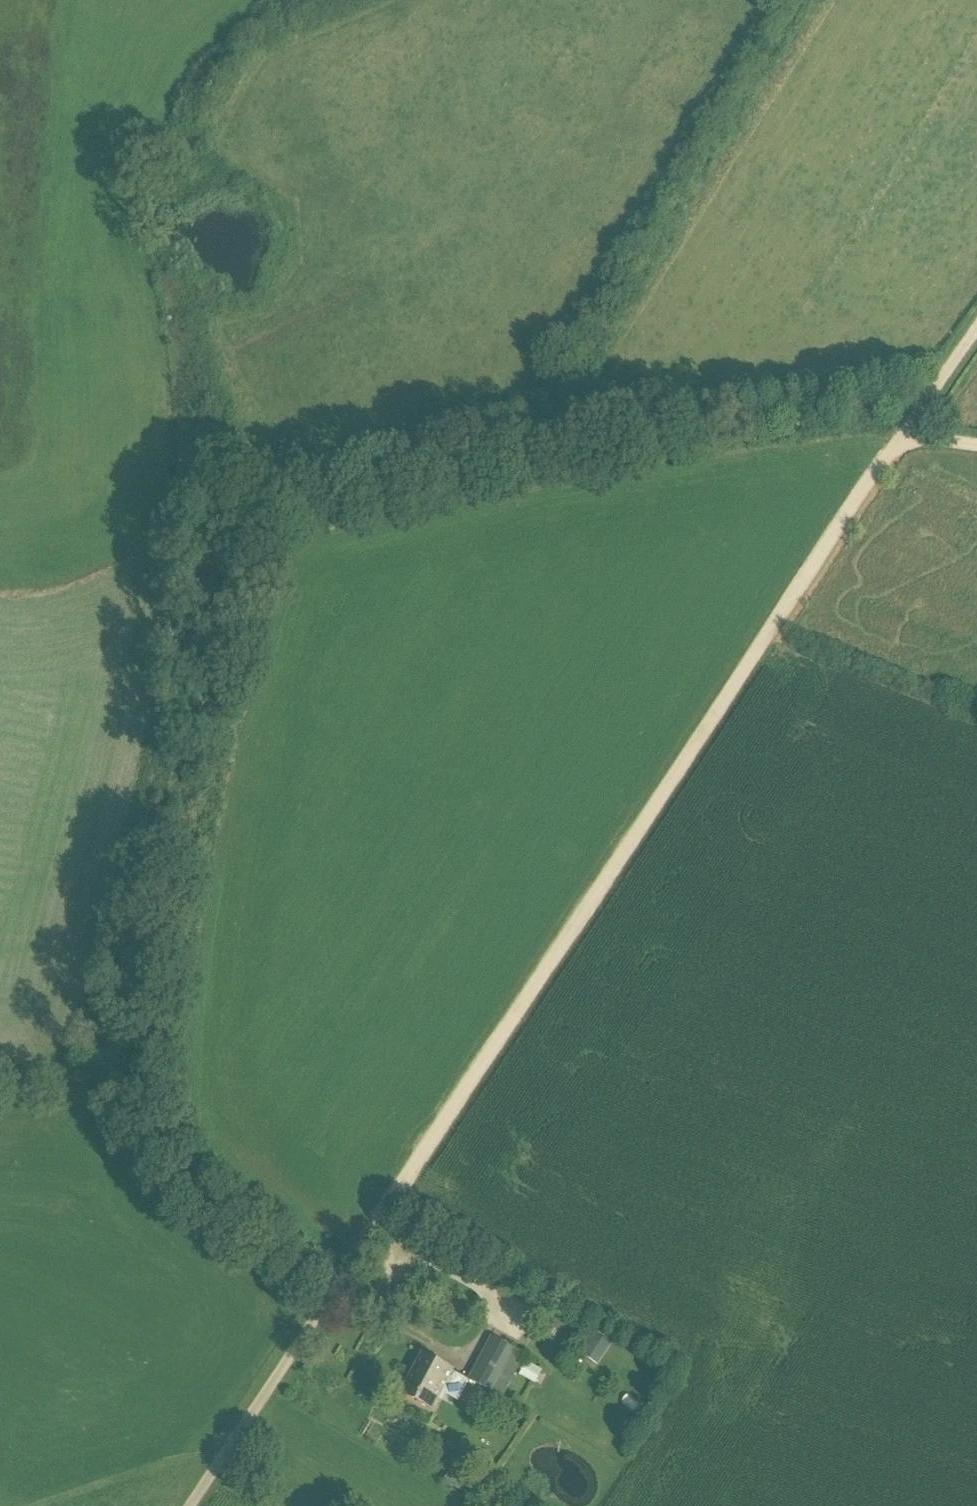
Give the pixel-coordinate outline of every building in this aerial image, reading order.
[(597,1365),(613,1343),(597,1332),(582,1355),(597,1365)] [(492,1393),(516,1349),(492,1336),(468,1380),(492,1393)] [(433,1410),(454,1371),(423,1354),(402,1393),(433,1410)] [(527,1362),(519,1376),(535,1384),(543,1371),(527,1362)] [(566,1411),(561,1421),(578,1428),(582,1418),(566,1411)]
